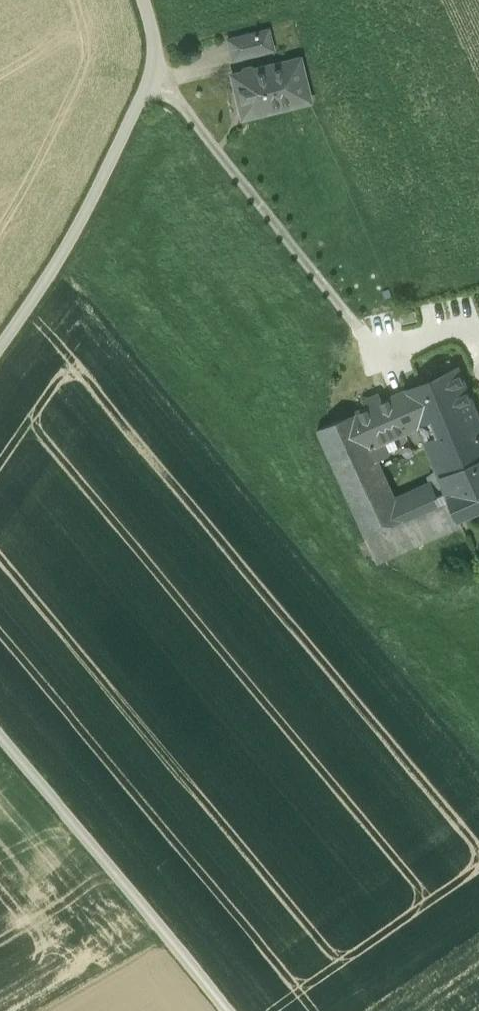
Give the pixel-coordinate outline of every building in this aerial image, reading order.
[(232,57),(232,59),(271,50),(266,32),(228,41),(229,43),(230,42),(234,56),(232,57)] [(240,75),(232,76),(242,117),(308,101),(297,60),(254,71),(249,68),(242,71),(240,75)] [(443,478),(478,461),(478,421),(458,369),(408,391),(407,391),(406,391),(421,425),(423,432),(424,431),(441,474),(443,478)] [(392,398),(406,432),(421,425),(406,391),(392,398)] [(406,432),(392,398),(381,402),(378,395),(366,402),(368,408),(357,413),(379,461),(389,456),(383,442),(406,432)] [(405,520),(394,495),(379,461),(357,413),(317,430),(366,537),(405,520)] [(459,518),(478,509),(478,461),(443,478),(451,500),(458,517),(459,518)] [(394,495),(405,520),(440,504),(451,500),(443,478),(441,474),(394,495)] [(458,517),(451,500),(440,504),(448,521),(458,517)] [(405,520),(366,537),(378,564),(462,526),(459,518),(458,517),(448,521),(440,504),(405,520)]
